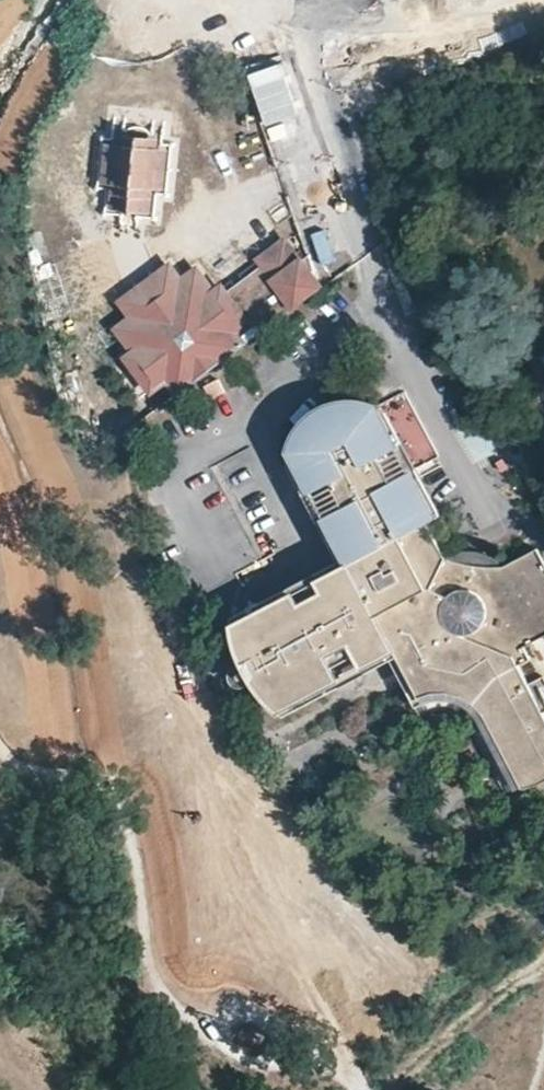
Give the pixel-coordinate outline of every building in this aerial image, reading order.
[(158,138),(115,134),(120,139),(151,142),(158,138)] [(157,184),(160,153),(150,152),(151,142),(120,139),(119,149),(109,148),(106,179),(116,180),(115,190),(146,193),(147,183),(157,184)] [(103,143),(99,183),(106,179),(109,148),(103,143)] [(167,149),(160,153),(157,184),(163,190),(167,149)] [(109,184),(107,209),(114,204),(115,190),(116,180),(109,184)] [(153,189),(147,183),(146,193),(144,208),(150,213),(153,189)] [(144,208),(146,193),(115,190),(114,204),(144,208)] [(107,209),(150,213),(144,208),(114,204),(107,209)] [(261,265),(268,275),(271,272),(297,253),(284,234),(254,257),(261,265)] [(297,253),(271,272),(276,278),(302,259),(297,253)] [(178,393),(273,323),(320,288),(309,272),(314,269),(309,254),(307,256),(302,259),(276,278),(271,272),(268,275),(226,306),(216,314),(193,283),(131,331),(139,342),(168,381),(178,393)] [(127,316),(180,276),(169,261),(115,301),(127,316)] [(127,316),(122,319),(131,331),(193,283),(204,276),(195,265),(180,276),(127,316)] [(261,265),(219,297),(226,306),(268,275),(261,265)] [(204,276),(193,283),(216,314),(226,306),(219,297),(204,276)] [(128,351),(139,342),(131,331),(122,319),(111,327),(128,351)] [(150,395),(168,381),(139,342),(128,351),(121,356),(150,395)] [(407,389),(383,399),(412,467),(436,457),(407,389)] [(372,403),(339,401),(337,425),(323,432),(304,419),(288,451),(346,561),(340,564),(230,621),(232,636),(240,660),(245,659),(252,670),(247,675),(264,698),(274,706),(391,647),(415,694),(421,691),(429,689),(438,688),(448,689),(456,691),(463,695),(477,706),(482,714),(503,756),(520,748),(543,736),(543,721),(535,702),(526,683),(516,663),(527,657),(522,646),(543,635),(543,566),(535,548),(503,564),(447,557),(427,519),(431,516),(408,470),(388,480),(375,456),(394,446),(372,403)] [(339,401),(304,419),(323,432),(337,425),(339,401)] [(346,561),(288,451),(285,457),(340,564),(346,561)] [(526,683),(535,702),(543,698),(543,681),(541,675),(526,683)] [(520,748),(536,781),(542,777),(543,775),(543,736),(520,748)] [(520,748),(503,756),(519,789),(536,781),(520,748)]
